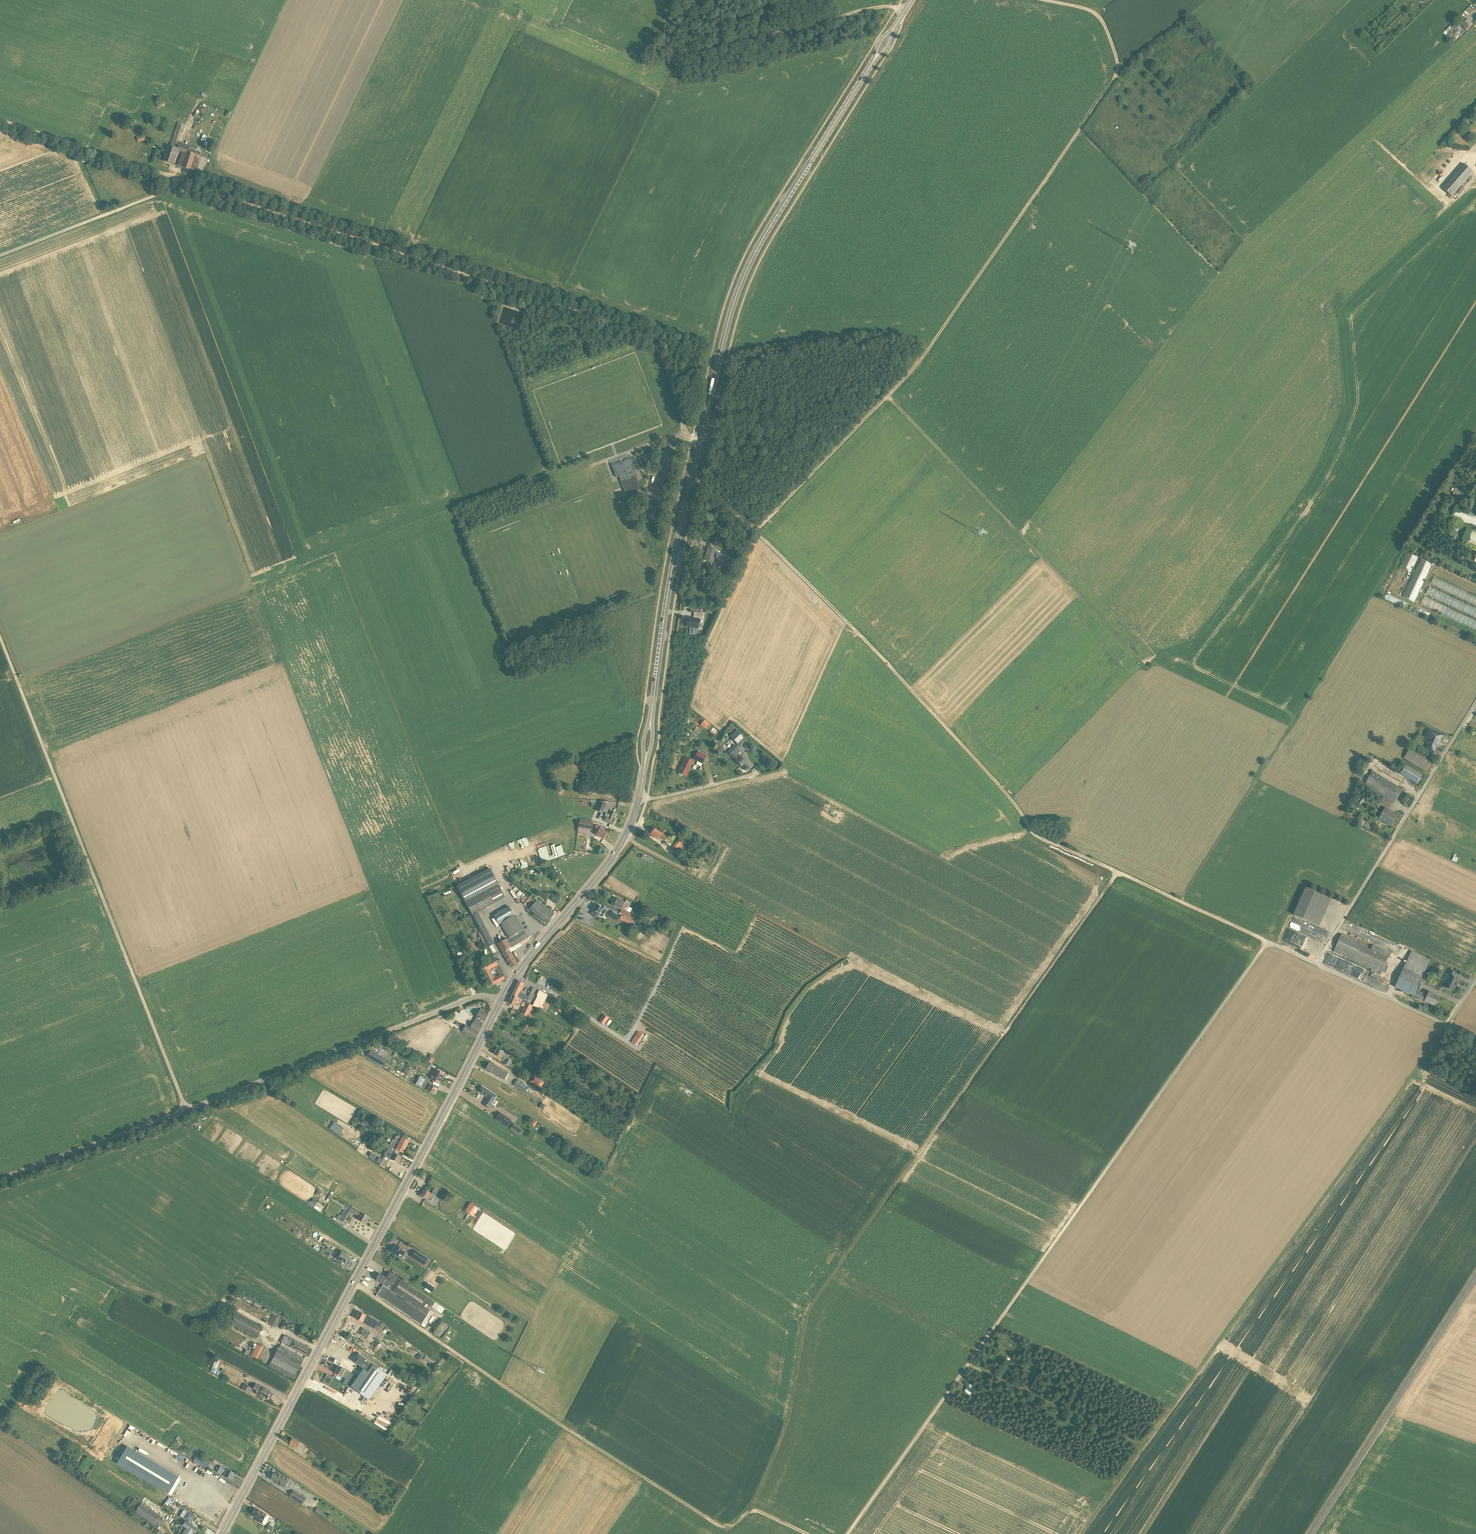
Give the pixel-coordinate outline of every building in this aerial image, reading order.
[(1452,27),(1454,30),(1457,33),(1464,28),(1466,30),(1472,25),(1468,20),(1459,26),(1457,23),(1452,27)] [(162,99),(155,103),(158,108),(165,104),(162,99)] [(168,146),(163,161),(172,164),(177,150),(186,153),(183,162),(180,161),(178,166),(196,172),(197,169),(191,167),(195,154),(187,152),(188,148),(178,144),(185,125),(178,122),(170,146),(168,146)] [(141,142),(145,141),(143,134),(136,136),(138,143),(141,142)] [(1464,163),(1442,188),(1452,197),(1474,172),(1464,163)] [(631,458),(612,465),(616,477),(619,476),(626,496),(641,490),(634,469),(632,470),(631,466),(633,466),(631,458)] [(1455,487),(1452,494),(1460,496),(1462,490),(1455,487)] [(1457,504),(1451,516),(1475,527),(1475,513),(1457,504)] [(1467,528),(1461,541),(1475,548),(1475,532),(1467,528)] [(717,550),(708,548),(705,560),(714,562),(714,563),(717,564),(718,560),(717,559),(715,559),(717,550)] [(1406,552),(1388,590),(1400,596),(1418,557),(1406,552)] [(1432,564),(1420,558),(1402,597),(1414,602),(1432,564)] [(734,565),(732,564),(727,562),(720,576),(726,579),(729,580),(731,576),(729,575),(734,565)] [(1434,577),(1421,605),(1475,631),(1475,597),(1434,577)] [(1409,605),(1381,592),(1378,596),(1407,610),(1409,605)] [(1430,614),(1413,607),(1411,612),(1427,620),(1430,614)] [(687,627),(698,628),(702,628),(702,624),(699,623),(700,619),(699,619),(689,617),(687,627)] [(707,730),(711,725),(706,720),(701,725),(707,730)] [(718,738),(721,734),(713,728),(710,732),(718,738)] [(1442,735),(1429,729),(1426,736),(1429,738),(1427,743),(1430,744),(1429,745),(1435,748),(1436,747),(1437,747),(1442,735)] [(738,730),(731,737),(737,744),(744,737),(738,730)] [(735,745),(731,749),(728,752),(742,766),(746,762),(740,756),(738,758),(735,754),(739,750),(735,745)] [(1432,761),(1410,747),(1404,758),(1426,771),(1432,761)] [(702,765),(706,757),(698,753),(694,761),(702,765)] [(679,773),(686,776),(690,767),(693,761),(686,758),(683,764),(679,773)] [(1423,775),(1406,765),(1400,774),(1418,784),(1423,775)] [(1403,789),(1373,771),(1364,785),(1383,797),(1392,802),(1394,803),(1403,789)] [(1392,802),(1383,797),(1379,803),(1388,808),(1392,802)] [(596,810),(602,814),(605,808),(608,802),(600,801),(600,802),(596,810)] [(613,820),(616,813),(605,808),(602,814),(602,815),(607,817),(605,821),(613,825),(615,820),(613,820)] [(1397,816),(1386,809),(1382,814),(1385,815),(1383,820),(1392,825),(1397,816)] [(580,820),(579,828),(591,830),(593,822),(580,820)] [(600,828),(597,826),(595,829),(599,831),(596,834),(603,839),(607,833),(604,831),(605,830),(601,827),(600,828)] [(655,828),(651,834),(657,839),(659,837),(665,841),(668,836),(662,832),(661,833),(655,828)] [(684,845),(682,843),(682,842),(678,839),(673,847),(677,850),(677,849),(680,851),(684,845)] [(643,853),(640,857),(649,862),(651,858),(643,853)] [(456,885),(457,887),(480,875),(491,869),(485,860),(452,877),(456,885)] [(488,889),(480,875),(457,887),(465,901),(488,889)] [(1324,895),(1306,887),(1294,914),(1312,923),(1324,895)] [(472,915),(474,919),(476,917),(474,914),(495,903),(488,889),(465,901),(472,915)] [(550,900),(556,904),(560,898),(553,894),(550,900)] [(1324,895),(1312,923),(1319,926),(1331,899),(1324,895)] [(522,903),(527,906),(531,901),(528,898),(525,896),(521,901),(523,902),(522,903)] [(527,906),(530,909),(546,923),(553,915),(537,901),(538,899),(536,897),(533,900),(530,897),(528,898),(531,901),(527,906)] [(629,904),(617,899),(614,905),(622,909),(620,913),(634,919),(636,916),(626,911),(629,904)] [(595,919),(599,915),(599,914),(602,917),(606,912),(597,904),(593,910),(590,915),(595,919)] [(517,963),(508,950),(528,937),(514,915),(509,907),(493,917),(498,925),(500,923),(509,938),(507,940),(506,939),(497,944),(511,967),(517,963)] [(612,911),(609,915),(617,921),(619,917),(612,911)] [(622,914),(620,919),(631,924),(633,920),(622,914)] [(673,930),(676,923),(670,920),(667,926),(673,930)] [(1304,926),(1304,923),(1300,923),(1300,922),(1298,923),(1298,925),(1300,925),(1300,931),(1306,931),(1306,928),(1309,928),(1308,926),(1304,926)] [(1361,945),(1341,936),(1334,951),(1354,960),(1361,945)] [(1380,954),(1361,945),(1354,960),(1372,969),(1371,970),(1380,975),(1388,957),(1380,954)] [(1390,953),(1382,949),(1380,954),(1388,957),(1390,953)] [(1430,960),(1411,951),(1403,968),(1422,977),(1423,974),(1430,960)] [(480,966),(490,985),(490,986),(505,979),(502,973),(496,976),(495,975),(493,976),(489,969),(498,965),(495,959),(485,964),(483,960),(478,962),(480,966)] [(1422,977),(1403,968),(1398,979),(1417,987),(1421,980),(1422,977)] [(1430,977),(1423,974),(1422,977),(1421,980),(1427,983),(1430,977)] [(1455,976),(1450,974),(1450,975),(1444,987),(1453,991),(1456,986),(1456,987),(1458,982),(1459,979),(1455,976)] [(548,987),(551,982),(545,979),(544,981),(540,979),(538,982),(540,983),(541,982),(548,986),(547,987),(548,987)] [(1417,987),(1398,979),(1395,987),(1402,990),(1401,992),(1403,993),(1404,991),(1413,996),(1413,997),(1415,992),(1416,990),(1417,987)] [(513,995),(521,999),(527,1002),(527,1003),(533,1006),(537,1008),(538,1009),(546,994),(535,988),(533,992),(532,992),(529,997),(519,992),(521,989),(522,990),(525,984),(519,981),(513,995)] [(1418,993),(1415,992),(1413,997),(1424,1002),(1426,997),(1418,993)] [(1440,997),(1429,992),(1426,997),(1424,1002),(1425,1001),(1436,1006),(1438,1001),(1440,997)] [(518,1005),(521,999),(513,995),(508,1003),(513,1006),(515,1003),(518,1005)] [(533,1006),(527,1003),(526,1002),(521,1014),(530,1019),(533,1014),(533,1015),(537,1008),(533,1006)] [(561,1002),(557,1008),(562,1011),(566,1005),(561,1002)] [(475,1019),(474,1022),(471,1028),(469,1027),(466,1025),(463,1031),(476,1038),(482,1026),(488,1014),(480,1010),(475,1019)] [(608,1018),(603,1015),(599,1021),(603,1024),(608,1018)] [(461,1028),(463,1029),(464,1027),(459,1024),(460,1023),(457,1021),(456,1024),(458,1026),(461,1028)] [(644,1035),(638,1031),(631,1043),(636,1046),(644,1035)] [(512,1061),(507,1058),(504,1057),(505,1055),(503,1054),(504,1051),(497,1048),(494,1054),(501,1058),(501,1057),(506,1060),(504,1064),(509,1066),(512,1061)] [(384,1058),(371,1050),(367,1057),(380,1064),(384,1058)] [(490,1072),(506,1080),(509,1075),(508,1074),(509,1072),(494,1064),(493,1065),(489,1063),(486,1069),(490,1071),(490,1072)] [(405,1077),(410,1079),(414,1072),(408,1069),(405,1077)] [(430,1078),(430,1079),(432,1080),(440,1083),(444,1074),(437,1070),(434,1075),(432,1074),(430,1078)] [(430,1083),(428,1083),(430,1079),(430,1078),(430,1079),(425,1076),(423,1080),(427,1082),(423,1089),(434,1094),(435,1093),(436,1092),(436,1091),(437,1088),(434,1087),(435,1086),(430,1083)] [(534,1076),(533,1078),(531,1081),(540,1088),(544,1082),(534,1076)] [(525,1093),(529,1087),(517,1080),(513,1085),(525,1093)] [(484,1103),(490,1107),(495,1100),(497,1101),(499,1098),(483,1087),(480,1092),(487,1097),(486,1099),(487,1099),(484,1103)] [(510,1120),(500,1113),(496,1119),(506,1126),(510,1120)] [(534,1127),(538,1122),(533,1119),(530,1124),(534,1127)] [(329,1128),(331,1130),(342,1138),(344,1134),(342,1132),(344,1129),(340,1126),(334,1122),(329,1128)] [(519,1135),(520,1135),(522,1131),(523,1130),(514,1124),(510,1129),(519,1135)] [(388,1125),(386,1129),(394,1134),(396,1130),(388,1125)] [(396,1135),(394,1140),(396,1141),(400,1143),(406,1147),(410,1140),(403,1137),(399,1135),(398,1136),(396,1135)] [(396,1141),(394,1140),(393,1139),(390,1145),(383,1140),(381,1144),(389,1148),(391,1150),(393,1147),(403,1153),(406,1147),(400,1143),(396,1141)] [(391,1150),(389,1148),(387,1152),(386,1152),(385,1152),(384,1154),(384,1156),(383,1159),(379,1157),(376,1162),(385,1168),(388,1162),(389,1158),(392,1159),(398,1163),(401,1157),(395,1153),(391,1150)] [(424,1190),(423,1189),(421,1193),(422,1193),(420,1196),(423,1198),(424,1197),(428,1199),(432,1201),(435,1195),(424,1189),(424,1190)] [(478,1209),(470,1204),(465,1212),(473,1217),(478,1209)] [(343,1223),(349,1212),(352,1214),(352,1213),(360,1217),(358,1219),(366,1223),(369,1217),(352,1207),(349,1212),(345,1210),(344,1211),(341,1216),(338,1215),(336,1219),(343,1223)] [(391,1252),(398,1256),(399,1254),(403,1256),(404,1255),(405,1255),(406,1253),(405,1253),(405,1252),(401,1250),(402,1248),(398,1246),(397,1248),(394,1247),(391,1252)] [(341,1265),(343,1261),(345,1262),(348,1255),(345,1254),(346,1253),(341,1252),(340,1254),(338,1252),(336,1257),(338,1259),(336,1263),(341,1265)] [(420,1253),(416,1259),(424,1264),(426,1260),(428,1258),(420,1253)] [(377,1296),(420,1325),(424,1328),(426,1326),(434,1313),(426,1308),(428,1305),(442,1314),(445,1309),(442,1306),(441,1305),(441,1306),(435,1302),(435,1303),(390,1271),(387,1277),(380,1273),(376,1281),(383,1284),(382,1285),(384,1286),(377,1296)] [(428,1286),(424,1285),(422,1288),(432,1292),(434,1286),(428,1284),(428,1286)] [(381,1332),(385,1325),(382,1323),(382,1324),(378,1322),(366,1315),(360,1312),(356,1318),(363,1322),(362,1322),(381,1332)] [(237,1313),(231,1324),(258,1338),(264,1327),(237,1313)] [(273,1315),(268,1324),(274,1327),(278,1318),(273,1315)] [(433,1333),(441,1339),(450,1326),(442,1320),(433,1333)] [(361,1332),(362,1332),(368,1336),(370,1332),(363,1328),(361,1332)] [(310,1348),(298,1342),(285,1335),(282,1343),(306,1356),(310,1348)] [(377,1339),(372,1345),(376,1348),(381,1343),(377,1339)] [(258,1344),(251,1357),(259,1361),(266,1348),(258,1344)] [(280,1345),(269,1366),(294,1379),(299,1369),(305,1358),(280,1345)] [(374,1363),(361,1354),(356,1362),(364,1368),(351,1387),(370,1400),(388,1373),(374,1364),(374,1363)] [(425,1355),(423,1358),(430,1363),(432,1361),(425,1355)] [(347,1379),(351,1373),(339,1366),(335,1373),(347,1379)] [(329,1385),(332,1377),(325,1374),(321,1382),(329,1385)] [(969,1394),(974,1387),(969,1383),(964,1391),(969,1394)] [(245,1384),(242,1389),(242,1390),(249,1394),(252,1388),(245,1384)] [(267,1399),(271,1391),(256,1384),(254,1388),(258,1390),(256,1393),(267,1399)] [(300,1442),(293,1438),(289,1444),(293,1446),(293,1447),(297,1449),(303,1452),(306,1446),(306,1447),(307,1446),(300,1442)] [(117,1463),(168,1494),(178,1477),(127,1446),(117,1463)] [(313,1464),(316,1460),(307,1455),(305,1459),(313,1464)] [(201,1460),(198,1464),(207,1469),(209,1465),(201,1460)] [(220,1466),(217,1472),(224,1476),(230,1479),(234,1473),(227,1469),(220,1466)] [(278,1475),(274,1473),(271,1479),(280,1484),(280,1485),(285,1488),(289,1479),(279,1474),(278,1475)] [(306,1499),(293,1491),(290,1496),(302,1504),(306,1499)] [(141,1502),(141,1503),(134,1498),(128,1507),(135,1511),(132,1515),(145,1523),(146,1521),(157,1529),(160,1525),(156,1523),(161,1516),(141,1502)] [(316,1507),(314,1511),(322,1516),(324,1513),(316,1507)] [(266,1520),(263,1518),(263,1517),(265,1514),(261,1512),(255,1509),(252,1515),(258,1518),(261,1520),(260,1522),(264,1524),(266,1520)] [(186,1521),(189,1523),(190,1522),(190,1523),(195,1516),(188,1511),(183,1518),(186,1520),(186,1521)] [(189,1523),(186,1521),(185,1521),(183,1525),(186,1528),(182,1533),(194,1533),(198,1529),(189,1523)] [(255,1527),(265,1533),(267,1533),(269,1530),(257,1522),(255,1527)]
